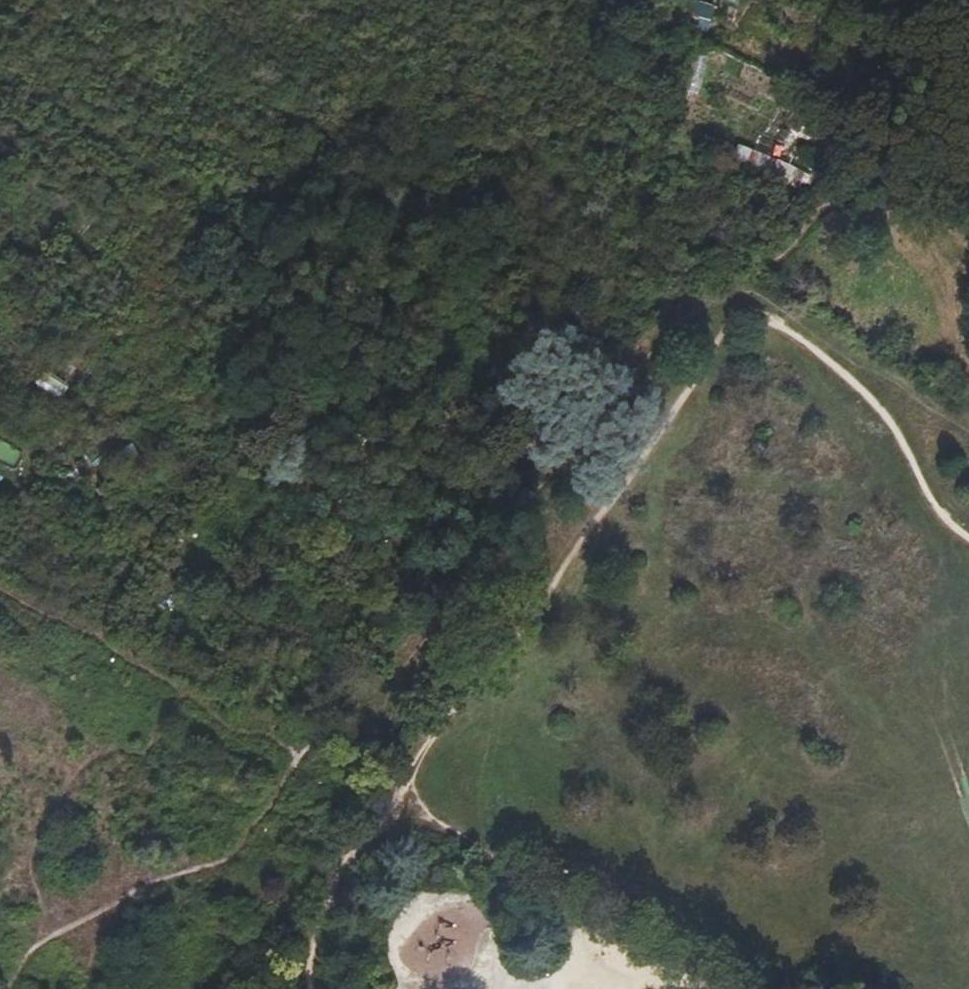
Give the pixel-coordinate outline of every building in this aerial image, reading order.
[(704,31),(713,7),(694,0),(685,25),(704,31)] [(627,188),(633,191),(640,193),(645,180),(632,175),(627,188)] [(534,260),(539,263),(544,266),(550,254),(540,249),(534,260)]
